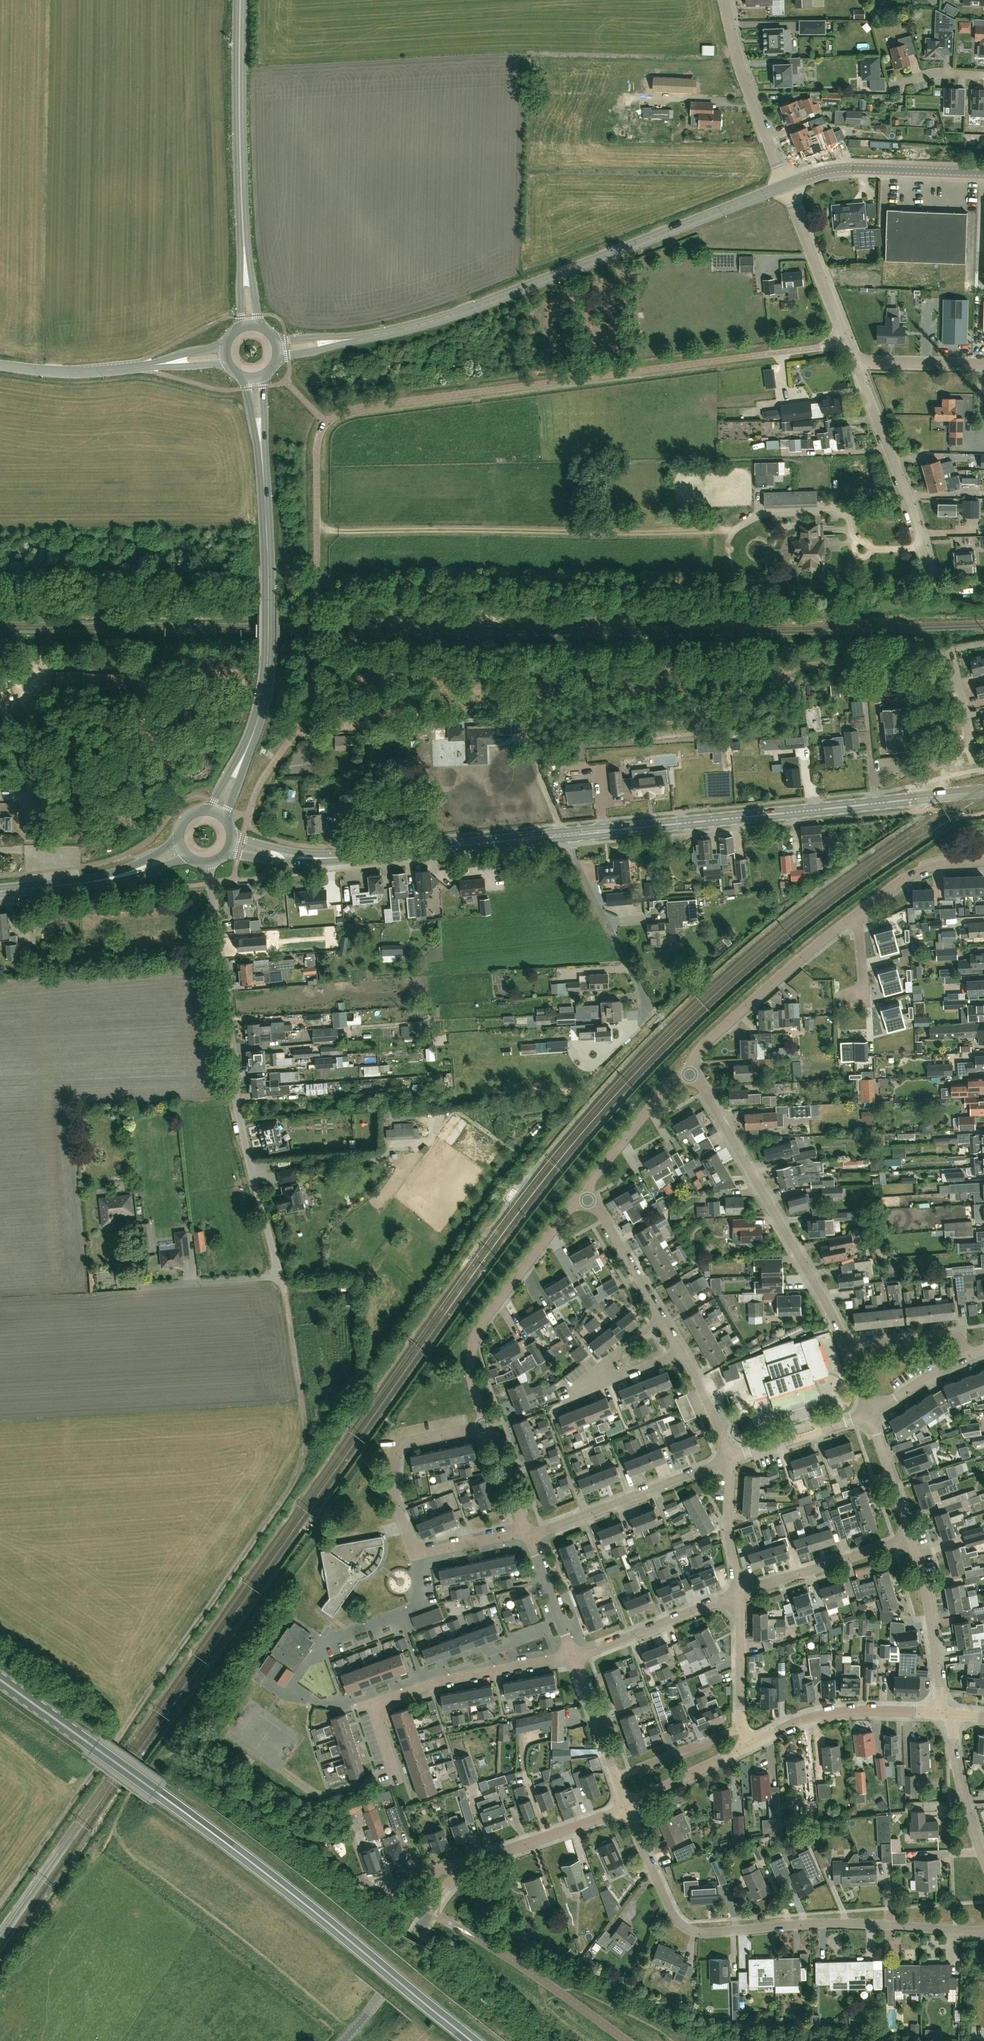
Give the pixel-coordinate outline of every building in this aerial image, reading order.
[(953,7),(949,14),(955,17),(959,10),(953,7)] [(854,18),(864,18),(864,9),(854,10),(854,18)] [(951,54),(952,40),(952,32),(952,28),(955,28),(956,20),(936,9),(935,21),(941,21),(940,30),(935,30),(935,39),(927,39),(926,57),(944,57),(944,54),(951,54)] [(978,55),(980,56),(983,56),(983,19),(974,19),(973,30),(976,32),(975,39),(981,40),(981,45),(978,47),(978,55)] [(826,34),(826,21),(803,21),(803,22),(804,22),(804,21),(813,21),(813,34),(826,34)] [(784,30),(784,29),(783,29),(765,29),(764,29),(764,30),(765,30),(765,52),(765,53),(766,53),(769,53),(769,55),(777,55),(777,52),(783,52),(784,52),(784,51),(784,43),(791,42),(791,34),(789,34),(789,30),(784,30)] [(897,68),(910,64),(907,55),(910,51),(915,49),(911,35),(898,39),(900,46),(891,48),(897,68)] [(708,55),(719,54),(718,45),(708,46),(708,55)] [(801,65),(801,58),(789,58),(789,64),(776,65),(775,65),(775,66),(776,85),(775,85),(775,86),(777,86),(778,86),(778,88),(786,88),(786,86),(792,85),(792,86),(793,86),(800,85),(800,73),(798,73),(798,65),(801,65)] [(877,74),(877,58),(860,58),(860,64),(867,64),(867,74),(877,74)] [(696,79),(685,78),(654,77),(654,90),(684,92),(695,92),(696,79)] [(964,115),(965,94),(958,93),(958,88),(945,88),(944,106),(945,106),(944,111),(945,114),(964,115)] [(972,89),(972,108),(980,108),(980,116),(983,116),(983,89),(972,89)] [(821,101),(840,102),(841,94),(822,93),(821,101)] [(782,116),(812,105),(810,98),(803,101),(802,99),(797,101),(797,100),(791,103),(790,100),(782,103),(783,106),(781,106),(783,109),(780,110),(782,116)] [(721,128),(721,111),(707,111),(707,103),(692,102),(691,115),(691,117),(692,117),(692,127),(700,127),(721,128)] [(812,105),(782,116),(785,122),(787,121),(788,124),(803,119),(803,118),(807,117),(809,114),(815,112),(815,110),(820,109),(818,103),(814,105),(812,105)] [(669,118),(669,109),(651,109),(651,107),(642,107),(642,117),(669,118)] [(865,121),(863,121),(863,111),(847,111),(846,124),(863,124),(870,124),(870,121),(865,120),(865,121)] [(829,129),(826,123),(825,123),(822,116),(809,121),(812,128),(813,128),(814,130),(808,132),(806,127),(791,133),(795,142),(810,137),(823,132),(829,129)] [(837,142),(831,128),(829,129),(823,132),(824,135),(822,136),(823,139),(825,138),(827,144),(837,142)] [(813,146),(810,137),(795,142),(798,151),(813,146)] [(833,207),(834,213),(835,228),(855,226),(856,248),(882,245),(881,228),(866,229),(864,204),(841,206),(833,207)] [(966,264),(968,213),(900,210),(888,210),(886,261),(966,264)] [(754,266),(754,256),(740,256),(740,266),(754,266)] [(803,285),(802,271),(782,273),(783,283),(774,284),(774,279),(764,280),(765,294),(775,293),(790,292),(790,286),(803,285)] [(943,343),(967,343),(968,299),(944,298),(943,343)] [(878,341),(904,342),(905,327),(898,327),(899,317),(894,317),(894,316),(891,316),(891,317),(887,317),(887,327),(878,327),(878,341)] [(822,407),(823,417),(824,417),(824,415),(843,413),(843,412),(843,408),(841,395),(821,397),(822,407)] [(950,419),(950,430),(950,444),(962,444),(962,430),(962,418),(962,400),(963,400),(954,399),(943,399),(942,407),(935,407),(935,419),(950,419)] [(781,410),(766,412),(765,411),(762,411),(763,416),(766,416),(766,418),(782,416),(783,420),(811,417),(812,418),(823,417),(822,407),(811,409),(810,403),(781,407),(781,410)] [(793,421),(786,422),(783,422),(783,431),(786,431),(793,430),(812,430),(812,420),(793,421)] [(820,440),(851,435),(849,424),(828,428),(828,431),(817,433),(818,438),(820,438),(820,440)] [(820,438),(818,438),(818,440),(814,440),(814,439),(789,439),(790,451),(801,451),(801,448),(815,448),(815,449),(831,447),(832,448),(834,449),(836,450),(838,450),(838,449),(853,447),(851,435),(820,440),(820,438)] [(922,465),(925,473),(953,466),(951,460),(939,464),(938,460),(935,459),(932,460),(931,462),(922,465)] [(801,472),(801,463),(765,463),(764,485),(783,485),(783,473),(801,472)] [(928,484),(950,477),(949,473),(954,471),(953,466),(925,473),(928,484)] [(954,476),(950,477),(928,484),(930,492),(946,488),(947,492),(949,491),(953,490),(960,488),(960,481),(958,475),(954,476)] [(764,506),(817,505),(817,492),(764,493),(764,506)] [(979,517),(979,500),(963,500),(963,504),(956,503),(938,502),(938,516),(956,516),(956,510),(963,511),(963,516),(979,517)] [(817,546),(817,525),(801,526),(802,546),(797,546),(795,547),(794,548),(793,550),(794,552),(795,554),(797,554),(797,556),(799,556),(799,563),(808,563),(808,568),(819,568),(819,560),(823,560),(823,546),(817,546)] [(955,562),(974,561),(974,551),(954,552),(955,562)] [(955,572),(975,571),(974,561),(955,562),(955,572)] [(971,659),(973,667),(983,664),(983,655),(971,659)] [(983,674),(983,664),(973,667),(975,676),(983,674)] [(839,683),(831,684),(832,696),(841,695),(839,683)] [(938,702),(946,700),(944,692),(936,695),(938,702)] [(854,715),(855,715),(864,714),(862,700),(854,701),(852,701),(854,715)] [(914,748),(910,706),(887,708),(886,704),(880,704),(881,710),(880,711),(881,720),(882,720),(885,720),(888,752),(905,750),(905,749),(914,748)] [(760,739),(741,740),(741,749),(761,749),(761,745),(786,744),(787,749),(805,747),(805,746),(810,745),(809,736),(808,726),(801,727),(802,736),(786,738),(760,739)] [(472,763),(487,763),(487,742),(497,742),(496,728),(471,729),(472,763)] [(450,739),(464,738),(464,729),(449,729),(450,739)] [(846,747),(858,746),(857,730),(845,731),(846,747)] [(823,746),(825,746),(827,764),(830,764),(831,766),(839,765),(839,763),(842,763),(840,748),(843,748),(842,736),(837,737),(833,737),(833,738),(823,739),(823,746)] [(721,740),(707,741),(698,742),(698,750),(721,748),(721,740)] [(801,784),(800,767),(797,767),(796,757),(789,757),(782,758),(782,763),(783,768),(785,768),(787,786),(801,784)] [(634,786),(635,795),(645,794),(646,796),(655,795),(655,793),(663,792),(662,782),(668,781),(667,769),(649,771),(650,776),(633,778),(633,779),(622,780),(621,771),(610,773),(612,793),(623,792),(622,788),(634,786)] [(729,777),(728,773),(713,774),(714,783),(723,783),(723,778),(729,777)] [(586,801),(583,784),(570,786),(573,803),(586,801)] [(354,810),(353,801),(351,801),(328,803),(329,813),(352,810),(354,810)] [(320,812),(328,812),(327,802),(319,803),(320,812)] [(315,814),(314,809),(315,809),(315,803),(304,804),(304,810),(307,809),(309,832),(324,831),(322,813),(315,814)] [(12,830),(12,816),(6,816),(6,817),(2,817),(2,824),(6,824),(6,830),(12,830)] [(804,853),(823,852),(820,825),(802,826),(804,853)] [(794,829),(795,837),(803,836),(802,828),(794,829)] [(721,864),(729,863),(727,852),(734,851),(733,836),(720,837),(721,853),(720,853),(721,864)] [(697,839),(697,847),(694,847),(694,852),(692,852),(693,861),(697,865),(699,864),(713,863),(712,856),(710,838),(697,839)] [(816,857),(816,852),(804,853),(803,854),(805,869),(812,869),(817,868),(823,868),(822,857),(816,857)] [(791,870),(790,855),(782,855),(784,873),(791,873),(791,870)] [(631,881),(628,858),(614,860),(615,866),(599,867),(600,882),(616,880),(616,882),(631,881)] [(748,891),(746,877),(748,877),(746,858),(735,859),(737,878),(740,877),(741,882),(734,883),(735,892),(748,891)] [(705,879),(722,878),(721,867),(704,869),(705,879)] [(805,874),(805,869),(791,870),(791,873),(792,882),(806,881),(805,874)] [(429,874),(429,870),(416,871),(417,881),(415,882),(416,888),(414,888),(415,897),(417,915),(427,914),(424,887),(433,887),(439,880),(432,874),(429,874)] [(392,911),(401,910),(399,896),(408,895),(406,872),(392,874),(394,886),(390,886),(392,908),(392,911)] [(368,885),(369,892),(353,894),(354,904),(378,901),(377,892),(384,891),(382,875),(381,875),(381,874),(378,873),(374,874),(374,876),(370,876),(370,885),(368,885)] [(965,895),(964,875),(954,876),(955,895),(965,895)] [(975,895),(974,875),(964,875),(965,895),(975,895)] [(983,875),(974,875),(975,895),(983,894),(983,878),(983,875)] [(955,895),(954,876),(944,876),(945,900),(956,899),(955,895)] [(484,878),(467,880),(469,894),(486,892),(484,878)] [(461,883),(455,884),(450,889),(457,895),(462,894),(461,883)] [(228,889),(229,904),(232,904),(234,918),(245,917),(243,903),(253,902),(253,899),(254,898),(253,894),(252,893),(252,890),(241,891),(240,888),(235,888),(234,887),(230,888),(229,889),(228,889)] [(924,908),(923,888),(913,889),(913,908),(924,908)] [(934,907),(933,888),(923,888),(924,908),(934,907)] [(311,903),(295,904),(296,911),(306,910),(306,915),(333,914),(332,901),(321,901),(321,894),(311,895),(311,903)] [(409,916),(417,915),(415,897),(407,897),(409,916)] [(490,914),(489,899),(481,900),(482,915),(485,914),(490,914)] [(651,935),(652,944),(666,943),(665,933),(665,928),(683,926),(683,920),(690,920),(688,899),(667,901),(668,917),(669,917),(669,921),(648,923),(649,935),(651,935)] [(8,939),(9,944),(4,944),(6,959),(20,958),(18,943),(17,935),(11,935),(8,912),(2,912),(1,911),(0,911),(0,940),(8,939)] [(250,920),(250,919),(234,920),(235,932),(251,930),(251,931),(260,930),(260,919),(250,920)] [(983,936),(983,921),(969,922),(969,928),(960,928),(961,936),(969,936),(969,937),(976,936),(976,939),(982,939),(982,936),(983,936)] [(892,925),(874,930),(877,943),(896,938),(892,925)] [(943,942),(956,941),(955,930),(942,931),(943,942)] [(237,939),(238,949),(270,946),(270,936),(237,939)] [(899,951),(896,938),(877,943),(881,956),(899,951)] [(402,953),(401,948),(401,946),(391,946),(383,946),(383,956),(402,956),(402,953)] [(937,960),(958,959),(957,947),(936,949),(937,955),(937,960)] [(22,959),(33,958),(32,949),(21,950),(22,959)] [(972,972),(971,967),(983,966),(983,952),(970,953),(971,959),(961,960),(961,972),(972,972)] [(280,962),(280,960),(276,961),(269,961),(269,963),(254,965),(254,961),(239,963),(240,973),(267,970),(272,970),(275,970),(282,969),(289,969),(297,968),(296,961),(289,962),(280,962)] [(896,965),(878,969),(881,983),(899,978),(896,965)] [(241,983),(256,981),(256,983),(283,980),(282,969),(275,970),(272,970),(267,970),(240,973),(241,983)] [(569,990),(591,989),(609,987),(608,972),(590,973),(590,979),(580,980),(580,981),(568,982),(569,990)] [(945,983),(962,982),(961,975),(950,976),(945,976),(945,982),(945,983)] [(903,991),(899,978),(881,983),(885,996),(903,991)] [(969,999),(978,998),(978,993),(983,993),(983,979),(968,980),(968,993),(969,999)] [(953,999),(943,1000),(943,1008),(962,1007),(961,999),(953,999)] [(562,1012),(575,1012),(575,1011),(580,1011),(590,1011),(621,1009),(620,1000),(605,1001),(601,1001),(599,1001),(600,1006),(598,1006),(598,1005),(590,1005),(580,1006),(580,1007),(561,1008),(562,1012)] [(899,1001),(881,1006),(884,1019),(902,1014),(899,1001)] [(794,1016),(793,1002),(785,1003),(785,1008),(779,1009),(779,1011),(773,1011),(773,1008),(757,1009),(758,1018),(789,1016),(794,1016)] [(983,1019),(983,1004),(968,1004),(969,1019),(983,1019)] [(622,1018),(621,1009),(590,1011),(591,1016),(602,1016),(602,1020),(622,1018)] [(360,1024),(359,1010),(339,1011),(339,1025),(360,1024)] [(557,1024),(576,1023),(575,1012),(562,1012),(562,1013),(557,1013),(557,1024)] [(325,1022),(334,1021),(333,1013),(325,1013),(307,1014),(307,1021),(307,1022),(320,1022),(325,1022)] [(537,1024),(551,1023),(551,1014),(536,1015),(537,1024)] [(906,1027),(902,1014),(884,1019),(888,1032),(906,1027)] [(794,1017),(794,1016),(789,1016),(758,1018),(758,1027),(800,1025),(800,1016),(794,1017)] [(931,1016),(923,1016),(923,1026),(931,1025),(931,1016)] [(814,1029),(813,1018),(805,1019),(805,1029),(814,1029)] [(418,1033),(426,1032),(425,1020),(417,1021),(418,1033)] [(267,1025),(266,1022),(246,1024),(247,1033),(271,1031),(285,1030),(284,1025),(284,1023),(267,1025)] [(980,1022),(960,1023),(960,1030),(958,1030),(958,1035),(961,1035),(961,1036),(979,1035),(979,1042),(983,1042),(983,1028),(980,1028),(980,1022)] [(960,1030),(960,1023),(957,1023),(957,1025),(930,1026),(931,1038),(958,1037),(958,1036),(961,1036),(961,1035),(958,1035),(958,1030),(960,1030)] [(578,1033),(581,1033),(581,1039),(595,1038),(595,1040),(612,1039),(611,1028),(607,1028),(606,1025),(597,1026),(598,1029),(595,1029),(595,1028),(585,1028),(585,1024),(571,1025),(571,1028),(578,1033)] [(314,1043),(339,1041),(338,1027),(313,1029),(314,1043)] [(247,1042),(263,1041),(268,1041),(271,1038),(285,1037),(285,1030),(271,1031),(247,1033),(247,1042)] [(772,1040),(772,1032),(759,1033),(759,1042),(772,1042),(772,1040)] [(742,1054),(757,1054),(757,1038),(742,1038),(742,1054)] [(548,1051),(568,1050),(568,1039),(547,1041),(548,1051)] [(869,1060),(868,1041),(854,1042),(855,1060),(869,1060)] [(855,1060),(854,1042),(841,1042),(842,1061),(855,1060)] [(321,1054),(332,1053),(331,1046),(321,1047),(321,1054)] [(313,1048),(298,1049),(298,1057),(313,1056),(313,1048)] [(511,1048),(503,1048),(503,1056),(511,1055),(511,1048)] [(264,1053),(264,1050),(248,1051),(249,1060),(285,1057),(285,1051),(277,1052),(264,1053)] [(976,1055),(976,1061),(958,1061),(958,1074),(968,1073),(968,1071),(977,1070),(976,1069),(983,1068),(983,1055),(976,1055)] [(285,1057),(249,1060),(250,1069),(266,1068),(265,1063),(272,1063),(272,1064),(278,1064),(285,1064),(292,1063),(292,1057),(285,1057)] [(316,1068),(333,1067),(338,1066),(337,1058),(332,1058),(332,1057),(316,1058),(316,1068)] [(766,1058),(766,1057),(752,1058),(752,1063),(734,1064),(735,1079),(753,1078),(753,1071),(761,1070),(761,1068),(774,1067),(773,1058),(772,1058),(766,1058)] [(824,1069),(836,1065),(834,1060),(822,1063),(824,1069)] [(928,1076),(953,1075),(952,1063),(927,1064),(928,1076)] [(381,1071),(380,1065),(364,1066),(365,1076),(368,1076),(381,1075),(381,1071)] [(281,1081),(299,1080),(298,1070),(280,1071),(281,1081)] [(266,1080),(265,1076),(250,1077),(251,1086),(279,1084),(279,1079),(266,1080)] [(977,1077),(977,1082),(968,1082),(969,1090),(977,1090),(977,1091),(983,1090),(983,1077),(977,1077)] [(874,1101),(874,1079),(863,1079),(858,1079),(859,1095),(859,1102),(863,1102),(874,1101)] [(307,1094),(328,1093),(327,1082),(306,1083),(307,1094)] [(967,1095),(967,1082),(951,1083),(952,1087),(941,1088),(942,1098),(952,1097),(952,1096),(967,1095)] [(765,1092),(777,1092),(777,1083),(765,1083),(765,1092)] [(279,1084),(251,1086),(251,1087),(249,1087),(250,1094),(252,1093),(252,1096),(267,1094),(280,1093),(291,1093),(290,1084),(279,1085),(279,1084)] [(748,1093),(747,1089),(729,1090),(730,1104),(761,1102),(761,1093),(748,1093)] [(763,1104),(771,1104),(770,1095),(763,1096),(763,1104)] [(978,1096),(965,1096),(965,1105),(971,1105),(971,1111),(974,1114),(979,1113),(979,1114),(983,1114),(983,1098),(978,1098),(978,1096)] [(811,1116),(811,1114),(811,1104),(788,1106),(789,1113),(789,1116),(789,1118),(811,1116)] [(416,1115),(416,1109),(406,1109),(381,1110),(382,1117),(406,1116),(416,1115)] [(684,1119),(694,1137),(705,1131),(702,1125),(695,1112),(695,1113),(693,1110),(687,1114),(688,1116),(684,1119)] [(745,1113),(746,1127),(750,1127),(750,1133),(758,1133),(758,1127),(777,1125),(776,1114),(776,1111),(745,1113)] [(867,1123),(873,1123),(873,1111),(862,1112),(862,1121),(867,1120),(867,1123)] [(959,1116),(959,1129),(976,1129),(975,1116),(959,1116)] [(694,1137),(684,1119),(673,1125),(681,1137),(686,1134),(691,1143),(696,1141),(694,1137)] [(283,1143),(277,1120),(259,1124),(264,1148),(275,1145),(276,1152),(289,1149),(288,1142),(283,1143)] [(414,1127),(413,1122),(394,1123),(394,1129),(386,1129),(387,1139),(419,1138),(419,1127),(414,1127)] [(714,1126),(708,1129),(711,1135),(717,1132),(714,1126)] [(877,1146),(884,1146),(884,1133),(876,1133),(877,1146)] [(962,1133),(957,1133),(958,1137),(954,1138),(950,1138),(951,1142),(963,1142),(969,1141),(970,1143),(983,1143),(983,1133),(982,1133),(975,1134),(976,1135),(971,1135),(971,1133),(962,1133)] [(697,1142),(700,1147),(703,1152),(714,1146),(708,1136),(697,1142)] [(793,1153),(792,1150),(790,1139),(764,1145),(767,1159),(784,1155),(785,1157),(792,1155),(793,1160),(817,1155),(816,1148),(793,1153)] [(969,1141),(963,1142),(963,1146),(970,1146),(970,1152),(977,1151),(977,1147),(983,1147),(983,1152),(983,1143),(970,1143),(969,1141)] [(655,1155),(670,1182),(675,1179),(672,1174),(673,1174),(667,1164),(673,1161),(664,1146),(658,1149),(659,1152),(655,1155)] [(901,1157),(905,1157),(905,1147),(893,1147),(893,1157),(901,1157)] [(679,1166),(685,1163),(678,1151),(672,1154),(679,1166)] [(704,1174),(724,1163),(717,1151),(703,1159),(707,1167),(702,1170),(704,1174)] [(666,1184),(670,1182),(655,1155),(651,1157),(649,1154),(643,1158),(644,1161),(655,1179),(656,1181),(662,1177),(666,1184)] [(983,1155),(983,1159),(978,1160),(977,1156),(971,1157),(967,1157),(966,1155),(949,1156),(949,1159),(950,1161),(954,1161),(954,1162),(971,1162),(971,1165),(983,1164),(983,1155)] [(776,1168),(778,1177),(805,1171),(809,1171),(815,1171),(816,1171),(815,1161),(814,1161),(809,1157),(797,1160),(798,1164),(796,1165),(791,1166),(790,1165),(776,1168)] [(686,1171),(697,1165),(693,1159),(683,1165),(686,1171)] [(730,1175),(724,1163),(704,1174),(704,1175),(710,1172),(716,1182),(713,1184),(714,1189),(731,1187),(726,1177),(730,1175)] [(971,1165),(971,1166),(966,1166),(967,1172),(969,1174),(975,1174),(976,1173),(978,1173),(978,1171),(983,1170),(983,1173),(983,1164),(971,1165)] [(295,1167),(288,1169),(291,1180),(297,1179),(295,1167)] [(811,1177),(809,1171),(805,1171),(778,1177),(780,1186),(794,1183),(793,1178),(799,1177),(800,1181),(807,1179),(807,1180),(811,1179),(811,1177)] [(947,1181),(964,1180),(963,1171),(947,1172),(947,1181)] [(811,1187),(823,1187),(823,1179),(811,1180),(811,1187)] [(697,1180),(693,1182),(697,1189),(701,1187),(697,1180)] [(983,1181),(983,1182),(979,1182),(977,1185),(971,1185),(971,1183),(950,1184),(950,1192),(966,1192),(971,1191),(983,1191),(983,1181)] [(675,1190),(670,1182),(666,1184),(663,1186),(667,1194),(675,1190)] [(279,1208),(287,1206),(293,1205),(294,1209),(304,1207),(303,1203),(305,1202),(302,1189),(300,1190),(298,1184),(283,1187),(284,1194),(277,1196),(279,1208)] [(645,1214),(642,1208),(643,1208),(639,1200),(644,1198),(637,1185),(626,1191),(644,1223),(649,1219),(646,1214),(645,1214)] [(823,1197),(843,1196),(842,1186),(823,1187),(823,1197)] [(644,1223),(626,1191),(615,1197),(622,1210),(625,1208),(630,1217),(632,1215),(635,1220),(630,1223),(633,1229),(644,1223)] [(971,1191),(971,1194),(974,1194),(974,1196),(974,1201),(983,1200),(983,1191),(971,1191)] [(809,1197),(808,1193),(788,1198),(792,1211),(811,1206),(817,1204),(815,1196),(809,1197)] [(104,1223),(119,1222),(118,1213),(133,1211),(131,1194),(114,1196),(114,1199),(101,1200),(104,1223)] [(726,1205),(726,1212),(726,1213),(743,1213),(743,1196),(725,1197),(726,1205)] [(663,1211),(669,1208),(663,1197),(657,1201),(663,1211)] [(657,1215),(663,1211),(657,1201),(652,1204),(657,1215)] [(720,1205),(720,1201),(708,1201),(709,1215),(720,1215),(720,1205)] [(817,1204),(811,1206),(813,1214),(823,1212),(820,1204),(817,1204)] [(833,1218),(833,1220),(847,1219),(847,1211),(832,1212),(833,1218)] [(834,1232),(833,1220),(833,1218),(824,1219),(808,1220),(810,1235),(825,1233),(834,1232)] [(751,1219),(734,1220),(734,1230),(738,1230),(738,1234),(740,1235),(741,1235),(742,1241),(748,1241),(748,1244),(750,1245),(754,1245),(756,1243),(756,1241),(762,1240),(761,1225),(755,1225),(753,1226),(751,1224),(751,1219)] [(944,1229),(955,1229),(955,1228),(972,1227),(972,1220),(944,1222),(944,1229)] [(642,1245),(672,1227),(669,1223),(659,1228),(656,1223),(651,1226),(650,1225),(635,1233),(637,1236),(636,1238),(638,1242),(641,1242),(642,1245)] [(671,1236),(675,1234),(672,1227),(642,1245),(643,1244),(650,1255),(663,1247),(660,1242),(665,1239),(664,1238),(670,1235),(671,1236)] [(955,1229),(944,1229),(945,1236),(956,1236),(973,1234),(972,1227),(955,1228),(955,1229)] [(162,1265),(183,1262),(182,1257),(189,1256),(186,1230),(178,1231),(180,1247),(161,1249),(162,1265)] [(197,1249),(205,1248),(203,1230),(194,1231),(197,1249)] [(825,1261),(847,1256),(845,1247),(853,1246),(851,1233),(829,1238),(831,1245),(822,1247),(825,1261)] [(142,1249),(151,1248),(150,1235),(141,1236),(142,1249)] [(592,1243),(590,1240),(584,1244),(585,1247),(582,1249),(589,1261),(595,1271),(602,1268),(596,1257),(599,1255),(592,1243)] [(650,1255),(650,1256),(649,1258),(651,1262),(653,1262),(656,1267),(655,1267),(656,1268),(686,1250),(682,1243),(677,1246),(678,1248),(672,1252),(673,1253),(668,1256),(663,1247),(650,1255)] [(589,1261),(582,1249),(571,1255),(581,1273),(588,1269),(586,1265),(590,1263),(589,1261)] [(689,1255),(686,1250),(656,1268),(662,1279),(676,1271),(672,1264),(677,1261),(684,1257),(689,1255)] [(783,1274),(783,1266),(782,1257),(754,1258),(754,1270),(762,1270),(762,1275),(783,1274)] [(840,1286),(864,1282),(863,1276),(872,1274),(869,1260),(856,1262),(857,1270),(852,1270),(852,1272),(838,1274),(840,1286)] [(701,1263),(701,1271),(709,1270),(709,1262),(701,1263)] [(974,1272),(973,1264),(952,1266),(953,1274),(975,1272),(974,1272)] [(975,1278),(975,1272),(953,1274),(953,1275),(955,1275),(958,1302),(966,1301),(963,1280),(975,1278)] [(117,1283),(129,1282),(128,1273),(117,1274),(117,1283)] [(755,1292),(783,1291),(783,1283),(783,1274),(762,1275),(762,1280),(754,1280),(755,1292)] [(567,1300),(573,1297),(569,1290),(574,1287),(567,1275),(556,1281),(567,1300)] [(666,1287),(673,1299),(688,1290),(692,1287),(706,1280),(703,1275),(690,1282),(689,1281),(684,1284),(681,1279),(666,1287)] [(977,1278),(977,1285),(975,1285),(975,1289),(978,1289),(978,1297),(983,1297),(983,1278),(977,1278)] [(695,1292),(709,1285),(706,1280),(692,1287),(694,1291),(695,1292)] [(567,1300),(556,1281),(552,1283),(551,1282),(545,1285),(557,1306),(567,1300)] [(603,1286),(605,1290),(609,1295),(619,1289),(616,1283),(611,1286),(609,1282),(603,1286)] [(900,1291),(899,1283),(887,1285),(888,1293),(895,1292),(896,1301),(894,1301),(895,1308),(890,1308),(892,1323),(904,1322),(902,1307),(902,1306),(900,1291)] [(688,1290),(673,1299),(680,1310),(695,1302),(691,1296),(690,1294),(694,1291),(692,1287),(688,1290)] [(920,1320),(932,1319),(930,1304),(929,1298),(928,1289),(923,1289),(924,1298),(922,1298),(923,1305),(918,1305),(920,1320)] [(904,1291),(907,1321),(920,1320),(918,1305),(912,1306),(911,1298),(910,1299),(909,1290),(904,1291)] [(748,1293),(748,1295),(749,1301),(748,1301),(748,1302),(749,1323),(756,1322),(756,1315),(764,1315),(764,1301),(763,1301),(763,1294),(763,1293),(748,1293)] [(587,1308),(592,1305),(586,1294),(580,1297),(587,1308)] [(785,1316),(786,1314),(800,1314),(800,1294),(778,1295),(778,1314),(780,1314),(781,1316),(785,1316)] [(878,1310),(877,1303),(876,1294),(871,1295),(872,1304),(872,1305),(872,1310),(866,1311),(868,1326),(880,1324),(878,1310)] [(859,1312),(859,1307),(858,1305),(857,1298),(857,1296),(852,1297),(853,1306),(854,1313),(854,1312),(856,1327),(868,1326),(866,1311),(859,1312)] [(615,1313),(620,1309),(614,1301),(609,1305),(615,1313)] [(944,1317),(956,1316),(954,1301),(942,1303),(944,1317)] [(942,1303),(937,1303),(930,1304),(932,1319),(944,1317),(942,1303)] [(978,1314),(977,1304),(968,1305),(969,1315),(978,1314)] [(615,1313),(609,1305),(604,1309),(611,1317),(616,1322),(610,1327),(619,1338),(629,1330),(620,1319),(615,1313)] [(532,1314),(546,1338),(543,1332),(547,1329),(544,1323),(546,1322),(549,1320),(542,1307),(532,1314)] [(722,1312),(719,1307),(715,1310),(715,1309),(708,1314),(710,1318),(722,1312)] [(880,1324),(892,1323),(890,1308),(878,1310),(880,1324)] [(685,1318),(691,1329),(705,1321),(704,1318),(699,1310),(685,1318)] [(630,1311),(620,1319),(629,1330),(639,1322),(630,1311)] [(720,1319),(725,1317),(722,1312),(710,1318),(712,1322),(713,1323),(720,1319)] [(537,1335),(538,1334),(541,1340),(542,1340),(546,1338),(532,1314),(521,1320),(528,1332),(532,1330),(535,1336),(537,1335)] [(589,1321),(595,1329),(600,1325),(594,1317),(589,1321)] [(566,1335),(571,1332),(565,1321),(559,1324),(566,1335)] [(590,1332),(595,1329),(589,1321),(584,1324),(590,1332)] [(705,1321),(691,1329),(692,1330),(692,1329),(699,1341),(712,1333),(708,1325),(705,1321)] [(560,1338),(566,1335),(559,1324),(554,1327),(560,1338)] [(604,1331),(600,1335),(609,1346),(619,1338),(610,1327),(604,1331)] [(576,1338),(571,1332),(566,1335),(560,1338),(564,1345),(567,1350),(580,1343),(576,1338)] [(704,1352),(705,1353),(719,1345),(717,1341),(712,1333),(699,1341),(705,1352),(704,1352)] [(724,1342),(731,1338),(729,1333),(728,1333),(721,1337),(724,1342)] [(740,1339),(737,1334),(731,1338),(734,1343),(740,1339)] [(599,1354),(609,1346),(600,1335),(590,1343),(599,1354)] [(829,1374),(817,1336),(794,1343),(793,1339),(763,1349),(764,1352),(742,1359),(743,1365),(737,1366),(736,1365),(735,1364),(734,1363),(733,1363),(731,1362),(730,1362),(729,1363),(728,1364),(727,1365),(727,1366),(727,1367),(726,1368),(726,1369),(726,1370),(726,1371),(727,1372),(727,1373),(728,1374),(729,1375),(730,1376),(731,1376),(733,1377),(734,1377),(735,1377),(736,1376),(737,1375),(737,1374),(738,1373),(738,1372),(738,1371),(738,1370),(744,1368),(754,1398),(769,1393),(774,1408),(779,1408),(782,1408),(784,1407),(787,1407),(790,1406),(790,1404),(803,1400),(804,1402),(809,1400),(811,1398),(816,1396),(819,1394),(814,1379),(829,1374)] [(517,1340),(515,1338),(509,1341),(511,1344),(506,1346),(522,1373),(526,1370),(522,1363),(518,1356),(524,1352),(517,1340)] [(734,1343),(731,1338),(724,1342),(726,1345),(727,1347),(734,1343)] [(538,1364),(546,1359),(535,1340),(527,1344),(532,1353),(538,1364)] [(577,1362),(589,1353),(581,1343),(570,1352),(577,1362)] [(719,1345),(705,1353),(711,1364),(726,1356),(721,1348),(719,1345)] [(522,1373),(506,1346),(496,1353),(500,1360),(498,1361),(501,1365),(502,1364),(503,1365),(508,1362),(509,1362),(512,1369),(505,1373),(509,1379),(518,1375),(522,1373)] [(526,1370),(531,1368),(538,1364),(532,1353),(525,1357),(528,1361),(523,1365),(526,1370)] [(490,1369),(488,1369),(489,1372),(489,1373),(490,1377),(496,1375),(498,1375),(496,1367),(490,1369)] [(981,1370),(981,1372),(973,1375),(972,1374),(980,1394),(983,1392),(983,1378),(981,1370)] [(660,1389),(672,1384),(667,1371),(655,1375),(660,1389)] [(971,1400),(972,1400),(971,1397),(980,1394),(972,1374),(963,1378),(971,1400)] [(648,1393),(660,1389),(655,1375),(643,1380),(648,1393)] [(971,1400),(963,1378),(962,1378),(963,1379),(954,1382),(954,1381),(953,1381),(962,1403),(971,1400)] [(531,1387),(528,1380),(509,1387),(513,1399),(542,1388),(540,1384),(531,1387)] [(637,1398),(648,1393),(643,1380),(631,1385),(637,1398)] [(962,1403),(953,1381),(944,1385),(950,1399),(945,1402),(947,1407),(949,1410),(948,1406),(961,1401),(962,1403)] [(625,1403),(637,1398),(631,1385),(619,1390),(625,1403)] [(517,1411),(531,1406),(538,1403),(536,1396),(543,1393),(542,1388),(513,1399),(517,1411)] [(551,1392),(554,1401),(560,1399),(557,1390),(551,1392)] [(940,1405),(932,1393),(923,1398),(935,1416),(944,1411),(945,1413),(949,1410),(947,1407),(945,1402),(940,1405)] [(667,1405),(673,1403),(669,1394),(663,1396),(667,1405)] [(678,1404),(689,1399),(686,1394),(675,1399),(678,1404)] [(607,1417),(606,1414),(612,1412),(606,1396),(594,1401),(600,1416),(601,1416),(602,1418),(607,1417)] [(661,1407),(667,1405),(663,1396),(657,1398),(661,1407)] [(935,1416),(923,1398),(923,1399),(924,1400),(916,1405),(915,1404),(927,1422),(935,1416)] [(680,1410),(691,1405),(689,1399),(678,1404),(680,1410)] [(589,1421),(600,1416),(594,1401),(583,1406),(589,1421)] [(643,1415),(649,1412),(645,1403),(639,1405),(643,1415)] [(918,1427),(927,1422),(915,1404),(907,1409),(918,1427)] [(637,1417),(643,1415),(639,1405),(634,1408),(637,1417)] [(682,1415),(693,1410),(691,1405),(680,1410),(682,1415)] [(589,1441),(587,1437),(584,1429),(582,1424),(589,1421),(583,1406),(571,1410),(579,1431),(582,1439),(583,1439),(584,1443),(589,1441)] [(918,1427),(907,1409),(906,1409),(907,1411),(900,1415),(899,1414),(898,1415),(910,1432),(918,1427)] [(577,1426),(571,1410),(559,1415),(565,1430),(577,1426)] [(685,1421),(696,1416),(693,1410),(682,1415),(685,1421)] [(898,1439),(902,1438),(910,1432),(898,1415),(890,1420),(896,1429),(894,1430),(898,1439)] [(518,1435),(535,1429),(533,1423),(530,1424),(528,1418),(528,1417),(513,1423),(518,1435)] [(668,1429),(663,1418),(657,1420),(656,1420),(661,1432),(668,1429)] [(537,1422),(539,1427),(547,1424),(545,1419),(537,1422)] [(613,1427),(615,1432),(618,1430),(623,1429),(620,1419),(614,1421),(616,1425),(613,1427)] [(680,1432),(686,1429),(682,1420),(676,1422),(680,1432)] [(965,1437),(981,1434),(979,1421),(959,1425),(965,1437)] [(674,1434),(680,1432),(676,1422),(671,1425),(674,1434)] [(549,1430),(547,1424),(539,1427),(541,1433),(549,1430)] [(522,1447),(536,1442),(534,1435),(537,1434),(535,1429),(518,1435),(522,1447)] [(582,1439),(579,1431),(574,1433),(577,1441),(582,1439)] [(652,1442),(658,1440),(654,1431),(649,1433),(652,1442)] [(598,1442),(605,1439),(603,1434),(595,1437),(597,1442),(598,1442)] [(983,1442),(983,1434),(971,1437),(973,1444),(983,1442)] [(688,1452),(700,1448),(695,1435),(683,1439),(688,1452)] [(634,1449),(640,1447),(637,1438),(631,1440),(634,1449)] [(676,1457),(688,1452),(683,1439),(671,1444),(676,1457)] [(628,1452),(634,1449),(631,1440),(625,1442),(628,1452)] [(930,1464),(926,1452),(932,1449),(932,1448),(940,1445),(939,1444),(938,1440),(917,1447),(919,1454),(905,1459),(909,1471),(915,1469),(916,1471),(924,1468),(923,1466),(930,1464)] [(842,1459),(855,1455),(850,1441),(838,1445),(842,1459)] [(470,1459),(477,1457),(477,1456),(474,1442),(461,1445),(464,1460),(465,1463),(470,1462),(469,1459),(470,1459)] [(536,1442),(522,1447),(527,1459),(541,1454),(544,1453),(542,1448),(539,1449),(536,1442)] [(904,1449),(902,1442),(893,1446),(894,1451),(904,1449)] [(449,1448),(452,1462),(459,1461),(459,1464),(465,1463),(464,1460),(461,1445),(449,1448)] [(602,1451),(600,1445),(594,1447),(596,1453),(600,1462),(606,1460),(602,1451)] [(839,1466),(838,1460),(842,1459),(838,1445),(826,1449),(830,1462),(832,1468),(839,1466)] [(439,1465),(452,1462),(449,1448),(436,1450),(439,1465)] [(552,1461),(558,1459),(560,1458),(556,1448),(548,1450),(552,1460),(552,1461)] [(654,1466),(666,1461),(661,1448),(649,1452),(654,1466)] [(439,1465),(436,1450),(423,1453),(427,1467),(433,1466),(434,1469),(440,1468),(439,1465)] [(642,1470),(654,1466),(649,1452),(637,1457),(642,1470)] [(813,1487),(819,1485),(816,1474),(822,1472),(816,1452),(803,1456),(810,1477),(813,1487)] [(427,1467),(423,1453),(411,1455),(414,1470),(414,1473),(420,1472),(419,1469),(427,1467)] [(594,1465),(600,1462),(596,1453),(590,1455),(594,1465)] [(810,1477),(803,1456),(791,1460),(795,1472),(795,1474),(797,1473),(802,1472),(804,1479),(807,1488),(813,1487),(810,1477)] [(629,1475),(642,1470),(637,1457),(624,1461),(629,1475)] [(575,1472),(582,1469),(579,1460),(572,1462),(575,1472)] [(535,1481),(549,1476),(546,1469),(549,1468),(547,1462),(544,1463),(530,1469),(535,1481)] [(964,1470),(961,1463),(950,1466),(953,1474),(964,1470)] [(851,1464),(844,1466),(847,1475),(854,1473),(851,1464)] [(608,1483),(620,1478),(615,1465),(603,1470),(608,1483)] [(847,1475),(844,1466),(839,1468),(842,1477),(847,1475)] [(769,1479),(779,1476),(777,1469),(767,1473),(768,1476),(760,1476),(760,1475),(745,1474),(745,1487),(759,1488),(759,1482),(769,1482),(769,1479)] [(596,1488),(608,1483),(603,1470),(591,1474),(596,1488)] [(928,1484),(927,1480),(931,1478),(929,1471),(915,1476),(917,1482),(914,1483),(918,1495),(937,1489),(954,1483),(952,1477),(936,1482),(934,1482),(928,1484)] [(583,1492),(596,1488),(591,1474),(578,1479),(583,1492)] [(539,1493),(553,1488),(551,1483),(549,1476),(535,1481),(539,1493)] [(567,1476),(565,1477),(560,1479),(559,1479),(559,1480),(561,1485),(569,1482),(567,1476)] [(473,1484),(475,1491),(473,1492),(475,1497),(477,1496),(492,1491),(487,1479),(473,1484)] [(571,1487),(569,1482),(561,1485),(563,1490),(571,1487)] [(937,1489),(918,1495),(922,1507),(941,1500),(939,1494),(950,1491),(948,1485),(937,1489)] [(557,1500),(555,1493),(558,1492),(556,1486),(553,1488),(539,1493),(543,1505),(557,1500)] [(758,1501),(759,1488),(745,1487),(744,1500),(758,1501)] [(966,1492),(958,1494),(960,1501),(968,1498),(977,1495),(975,1489),(966,1492)] [(492,1491),(477,1496),(479,1502),(482,1508),(491,1505),(496,1503),(492,1491)] [(824,1497),(822,1491),(815,1493),(817,1499),(824,1497)] [(832,1515),(855,1507),(869,1503),(865,1491),(851,1495),(853,1501),(838,1506),(838,1508),(830,1511),(832,1515)] [(690,1511),(703,1504),(697,1493),(684,1500),(690,1511)] [(960,1501),(958,1494),(944,1499),(946,1505),(956,1502),(960,1501)] [(828,1504),(835,1502),(833,1495),(826,1497),(828,1504)] [(438,1506),(443,1504),(440,1496),(435,1498),(438,1506)] [(433,1508),(438,1506),(435,1498),(430,1500),(433,1508)] [(968,1498),(960,1501),(956,1502),(946,1505),(948,1511),(970,1504),(968,1498)] [(472,1505),(470,1499),(462,1502),(464,1508),(472,1505)] [(758,1501),(744,1500),(743,1513),(757,1514),(758,1507),(777,1508),(777,1502),(766,1501),(758,1501)] [(668,1511),(678,1507),(676,1501),(665,1505),(668,1511)] [(873,1514),(869,1503),(855,1507),(857,1513),(842,1519),(841,1519),(843,1525),(873,1514)] [(696,1522),(709,1515),(703,1504),(690,1511),(696,1522)] [(413,1515),(419,1513),(416,1505),(410,1507),(413,1515)] [(446,1527),(458,1523),(453,1508),(440,1513),(446,1527)] [(823,1545),(835,1542),(831,1528),(832,1528),(829,1520),(831,1519),(828,1508),(821,1511),(824,1521),(823,1522),(826,1529),(818,1531),(823,1545)] [(647,1526),(659,1522),(654,1509),(642,1513),(647,1526)] [(798,1553),(811,1549),(806,1535),(797,1509),(782,1514),(785,1522),(794,1519),(800,1537),(794,1539),(798,1553)] [(939,1527),(963,1519),(961,1513),(950,1517),(948,1511),(941,1513),(935,1515),(939,1527)] [(434,1532),(446,1527),(440,1513),(429,1518),(434,1532)] [(635,1531),(647,1526),(642,1513),(630,1518),(635,1531)] [(676,1525),(685,1520),(682,1513),(672,1519),(676,1525)] [(773,1515),(779,1536),(786,1533),(779,1513),(773,1515)] [(811,1526),(818,1523),(814,1513),(808,1515),(811,1526)] [(877,1526),(873,1514),(837,1526),(841,1538),(847,1536),(846,1532),(850,1531),(850,1529),(861,1525),(863,1531),(877,1526)] [(702,1533),(715,1526),(709,1515),(696,1522),(702,1533)] [(434,1532),(429,1518),(422,1520),(421,1518),(416,1520),(416,1522),(422,1537),(434,1532)] [(943,1538),(956,1534),(959,1533),(957,1526),(965,1524),(963,1519),(939,1527),(943,1538)] [(627,1552),(621,1536),(627,1534),(622,1521),(610,1526),(615,1539),(618,1546),(617,1546),(621,1555),(627,1552)] [(603,1543),(615,1539),(610,1526),(598,1530),(603,1543)] [(683,1537),(692,1532),(689,1526),(679,1531),(683,1537)] [(765,1564),(777,1560),(771,1541),(771,1538),(769,1531),(768,1527),(762,1529),(765,1540),(764,1540),(767,1548),(760,1550),(765,1564)] [(963,1532),(965,1538),(978,1535),(976,1528),(963,1532)] [(650,1533),(653,1542),(660,1540),(656,1531),(650,1533)] [(752,1544),(758,1542),(755,1531),(749,1534),(752,1544)] [(811,1549),(823,1545),(818,1531),(806,1535),(811,1549)] [(648,1545),(653,1542),(650,1533),(645,1535),(644,1536),(648,1545)] [(983,1541),(983,1533),(978,1535),(965,1538),(967,1546),(983,1541)] [(333,1616),(359,1578),(362,1577),(364,1577),(367,1575),(368,1575),(361,1569),(361,1568),(361,1567),(361,1566),(361,1565),(360,1565),(360,1564),(359,1564),(359,1563),(358,1563),(357,1563),(357,1560),(366,1547),(384,1544),(384,1541),(382,1535),(322,1546),(325,1563),(324,1563),(324,1564),(323,1565),(323,1566),(323,1567),(322,1568),(322,1569),(322,1570),(322,1571),(322,1573),(322,1574),(323,1575),(323,1576),(324,1577),(324,1578),(325,1579),(325,1580),(326,1581),(327,1581),(328,1582),(331,1595),(321,1608),(333,1616)] [(703,1549),(712,1545),(709,1536),(699,1540),(703,1549)] [(771,1541),(777,1560),(790,1556),(786,1546),(789,1545),(786,1537),(778,1539),(771,1541)] [(675,1548),(684,1545),(682,1539),(673,1543),(675,1548)] [(573,1542),(569,1543),(559,1547),(563,1559),(581,1553),(579,1548),(576,1549),(573,1542)] [(586,1551),(593,1548),(591,1543),(584,1546),(586,1551)] [(946,1550),(949,1561),(970,1556),(978,1554),(977,1549),(969,1551),(966,1552),(965,1545),(959,1547),(946,1550)] [(616,1557),(621,1555),(617,1546),(612,1548),(616,1557)] [(695,1555),(691,1546),(686,1548),(689,1557),(692,1566),(693,1566),(695,1573),(689,1576),(694,1588),(695,1590),(702,1588),(701,1586),(706,1584),(701,1571),(698,1564),(695,1555)] [(595,1554),(593,1548),(586,1551),(588,1556),(595,1554)] [(753,1568),(765,1564),(760,1550),(749,1554),(753,1568)] [(502,1556),(505,1571),(505,1574),(511,1573),(510,1570),(518,1568),(515,1553),(502,1556)] [(568,1571),(582,1566),(580,1559),(582,1558),(581,1553),(563,1559),(568,1571)] [(672,1573),(669,1565),(668,1566),(668,1564),(664,1563),(668,1553),(658,1556),(662,1568),(666,1577),(669,1583),(674,1597),(686,1592),(680,1579),(678,1571),(672,1573)] [(698,1564),(704,1562),(701,1553),(695,1555),(698,1564)] [(505,1571),(502,1556),(489,1558),(492,1573),(500,1572),(500,1575),(505,1574),(505,1571)] [(964,1566),(972,1564),(970,1556),(949,1561),(952,1573),(965,1570),(966,1577),(977,1575),(983,1573),(983,1566),(965,1570),(964,1566)] [(492,1573),(489,1558),(477,1561),(481,1579),(486,1578),(486,1575),(492,1573)] [(643,1562),(646,1571),(652,1569),(651,1567),(648,1560),(643,1562)] [(464,1563),(467,1578),(474,1577),(475,1580),(481,1579),(477,1561),(464,1563)] [(707,1568),(704,1562),(698,1564),(701,1571),(706,1584),(711,1582),(711,1584),(718,1581),(717,1579),(718,1579),(713,1566),(707,1568)] [(467,1578),(464,1563),(452,1566),(456,1584),(461,1583),(460,1580),(467,1578)] [(608,1575),(620,1570),(618,1563),(606,1567),(608,1575)] [(452,1566),(439,1569),(442,1584),(450,1582),(450,1585),(456,1584),(452,1566)] [(582,1566),(568,1571),(572,1583),(587,1578),(590,1577),(588,1572),(585,1573),(582,1566)] [(660,1579),(663,1586),(657,1588),(662,1601),(674,1597),(669,1583),(666,1577),(662,1568),(657,1570),(660,1579)] [(642,1594),(639,1588),(641,1587),(634,1569),(627,1572),(630,1580),(634,1590),(636,1596),(641,1609),(653,1605),(648,1592),(642,1594)] [(872,1587),(892,1582),(888,1569),(874,1573),(876,1579),(860,1584),(858,1578),(852,1580),(856,1593),(862,1591),(872,1587)] [(602,1572),(594,1575),(598,1585),(601,1584),(606,1582),(602,1572)] [(966,1584),(978,1581),(977,1575),(966,1577),(965,1577),(966,1584)] [(628,1592),(634,1590),(630,1580),(624,1583),(628,1592)] [(842,1599),(841,1596),(848,1594),(843,1580),(832,1584),(839,1606),(844,1604),(843,1599),(842,1599)] [(895,1594),(892,1582),(872,1587),(873,1594),(880,1592),(881,1598),(895,1594)] [(839,1606),(832,1584),(820,1588),(824,1602),(825,1601),(828,1609),(839,1606)] [(966,1596),(964,1584),(959,1585),(945,1587),(947,1599),(966,1596)] [(580,1605),(595,1599),(592,1593),(595,1592),(593,1586),(591,1587),(590,1588),(590,1587),(576,1593),(580,1605)] [(812,1605),(813,1605),(808,1591),(793,1596),(798,1610),(800,1616),(806,1614),(814,1611),(812,1605)] [(516,1598),(518,1605),(518,1606),(515,1607),(517,1612),(520,1610),(534,1605),(530,1593),(516,1598)] [(892,1620),(893,1607),(899,1606),(895,1594),(881,1598),(877,1599),(881,1612),(880,1619),(892,1620)] [(970,1607),(968,1595),(966,1596),(947,1599),(950,1611),(963,1609),(969,1607),(970,1607)] [(630,1614),(641,1609),(636,1596),(624,1601),(630,1614)] [(595,1599),(580,1605),(584,1617),(602,1611),(607,1609),(605,1604),(600,1605),(598,1606),(597,1606),(595,1599)] [(857,1605),(856,1600),(849,1602),(853,1614),(842,1618),(844,1623),(854,1620),(861,1617),(859,1610),(857,1605)] [(608,1602),(605,1604),(607,1609),(614,1606),(613,1601),(610,1602),(608,1602)] [(519,1617),(522,1616),(524,1623),(539,1618),(534,1605),(520,1610),(517,1612),(519,1617)] [(976,1614),(983,1613),(983,1608),(983,1605),(970,1607),(971,1614),(976,1613),(976,1614)] [(438,1620),(444,1618),(439,1606),(434,1609),(438,1620)] [(607,1609),(609,1614),(616,1611),(614,1606),(607,1609)] [(502,1611),(504,1616),(513,1613),(511,1608),(502,1611)] [(434,1609),(428,1610),(433,1622),(438,1620),(434,1609)] [(477,1611),(480,1619),(485,1617),(483,1609),(477,1611)] [(602,1611),(584,1617),(589,1629),(604,1624),(601,1617),(604,1616),(609,1614),(607,1609),(602,1611)] [(831,1623),(827,1609),(821,1611),(826,1629),(827,1630),(832,1628),(833,1628),(831,1623)] [(433,1622),(428,1610),(423,1612),(427,1624),(433,1622)] [(480,1619),(477,1611),(472,1613),(474,1621),(480,1619)] [(816,1629),(808,1632),(809,1635),(818,1633),(817,1632),(826,1629),(821,1611),(814,1613),(817,1623),(815,1624),(816,1629)] [(417,1614),(422,1626),(427,1624),(423,1612),(417,1614)] [(785,1613),(785,1618),(776,1619),(776,1618),(768,1618),(768,1612),(753,1612),(754,1625),(785,1624),(797,1625),(794,1612),(785,1613)] [(513,1613),(504,1616),(506,1621),(514,1619),(513,1613)] [(417,1614),(413,1616),(412,1617),(416,1628),(422,1626),(417,1614)] [(453,1620),(456,1628),(461,1626),(458,1618),(453,1620)] [(881,1627),(881,1620),(867,1618),(866,1626),(881,1627)] [(853,1634),(854,1620),(844,1623),(844,1624),(844,1630),(846,1630),(846,1633),(852,1633),(852,1634),(853,1634)] [(311,1633),(295,1621),(290,1627),(288,1626),(260,1667),(285,1685),(295,1671),(293,1670),(303,1655),(305,1657),(311,1647),(310,1646),(312,1643),(311,1639),(308,1637),(311,1633)] [(904,1622),(891,1621),(890,1641),(898,1639),(899,1646),(919,1643),(917,1629),(906,1631),(904,1622)] [(970,1621),(953,1623),(954,1626),(956,1626),(957,1634),(983,1631),(983,1623),(978,1624),(978,1626),(971,1627),(970,1621)] [(488,1624),(487,1622),(481,1624),(488,1641),(500,1636),(495,1622),(488,1624)] [(476,1645),(488,1641),(481,1624),(476,1626),(477,1628),(470,1631),(476,1645)] [(785,1632),(785,1624),(754,1625),(754,1638),(776,1638),(776,1631),(785,1632)] [(435,1626),(429,1628),(432,1636),(438,1634),(435,1626)] [(672,1644),(677,1655),(700,1644),(713,1638),(707,1626),(695,1632),(697,1637),(687,1642),(688,1643),(681,1647),(679,1641),(672,1644)] [(432,1636),(429,1628),(424,1630),(427,1638),(432,1636)] [(470,1631),(464,1633),(458,1635),(464,1649),(476,1645),(470,1631)] [(957,1635),(958,1639),(954,1640),(956,1648),(959,1647),(973,1645),(972,1639),(983,1637),(983,1631),(979,1632),(971,1633),(957,1635)] [(452,1654),(464,1649),(458,1635),(457,1632),(452,1634),(453,1637),(446,1639),(452,1654)] [(875,1682),(875,1680),(876,1680),(877,1666),(872,1665),(873,1640),(874,1640),(874,1635),(866,1634),(866,1640),(865,1660),(867,1660),(866,1680),(871,1680),(871,1682),(875,1682)] [(399,1650),(405,1647),(402,1638),(396,1640),(399,1650)] [(700,1644),(677,1655),(680,1661),(687,1658),(687,1657),(696,1653),(696,1654),(703,1651),(706,1656),(719,1650),(713,1638),(700,1644)] [(440,1642),(439,1639),(434,1641),(440,1658),(452,1654),(446,1639),(440,1642)] [(428,1662),(440,1658),(434,1641),(428,1643),(429,1646),(422,1648),(428,1662)] [(654,1647),(659,1660),(672,1656),(666,1643),(654,1647)] [(791,1643),(785,1645),(788,1653),(794,1651),(791,1643)] [(881,1656),(889,1656),(889,1645),(881,1644),(881,1656)] [(647,1665),(659,1660),(654,1647),(642,1652),(647,1665)] [(982,1651),(970,1653),(968,1663),(973,1663),(972,1666),(974,1669),(974,1677),(967,1676),(966,1674),(963,1674),(961,1675),(960,1682),(962,1684),(966,1684),(966,1690),(978,1691),(981,1662),(982,1651)] [(395,1674),(407,1670),(401,1652),(389,1657),(395,1674)] [(906,1694),(908,1653),(900,1652),(899,1671),(901,1671),(900,1676),(894,1676),(894,1694),(906,1694)] [(916,1653),(913,1653),(908,1653),(906,1694),(919,1695),(920,1677),(915,1677),(916,1669),(916,1653)] [(820,1669),(820,1664),(820,1662),(820,1656),(808,1657),(810,1670),(820,1669)] [(383,1679),(395,1674),(389,1657),(377,1661),(383,1679)] [(372,1683),(383,1679),(377,1661),(365,1665),(372,1683)] [(850,1693),(851,1661),(844,1661),(844,1672),(842,1672),(841,1676),(842,1676),(841,1693),(850,1693)] [(859,1693),(860,1664),(851,1664),(851,1661),(850,1693),(859,1693)] [(703,1663),(683,1671),(685,1674),(686,1678),(706,1670),(704,1666),(703,1663)] [(830,1678),(829,1664),(820,1664),(820,1669),(820,1679),(821,1679),(822,1694),(834,1694),(834,1678),(830,1678)] [(360,1687),(372,1683),(365,1665),(353,1669),(360,1687)] [(669,1665),(663,1668),(666,1677),(672,1675),(669,1665)] [(604,1671),(608,1683),(626,1678),(624,1672),(621,1673),(619,1666),(614,1668),(604,1671)] [(706,1677),(718,1672),(716,1666),(704,1671),(706,1677)] [(630,1676),(638,1673),(636,1668),(628,1671),(630,1676)] [(660,1679),(666,1677),(663,1668),(657,1670),(660,1679)] [(348,1692),(360,1687),(353,1669),(341,1674),(348,1692)] [(804,1675),(803,1671),(793,1672),(796,1691),(800,1690),(801,1699),(815,1697),(812,1680),(811,1674),(804,1675)] [(545,1690),(558,1687),(555,1672),(542,1675),(545,1690)] [(718,1672),(706,1677),(708,1682),(700,1686),(701,1690),(702,1691),(711,1687),(710,1686),(710,1684),(721,1680),(718,1672)] [(612,1696),(627,1691),(625,1684),(640,1679),(638,1673),(630,1676),(608,1683),(612,1696)] [(545,1690),(542,1675),(530,1677),(532,1692),(539,1691),(539,1694),(545,1693),(544,1690),(545,1690)] [(777,1705),(777,1689),(786,1689),(786,1676),(777,1676),(771,1676),(761,1676),(761,1684),(761,1686),(761,1705),(777,1705)] [(532,1692),(530,1677),(517,1679),(520,1694),(519,1694),(520,1698),(525,1697),(524,1693),(532,1692)] [(651,1692),(657,1689),(653,1678),(647,1680),(651,1692)] [(520,1694),(517,1679),(504,1682),(507,1697),(513,1695),(514,1695),(514,1699),(520,1698),(519,1694),(520,1694)] [(683,1680),(676,1683),(680,1695),(687,1692),(688,1691),(683,1680)] [(492,1684),(479,1686),(482,1701),(482,1702),(482,1705),(488,1704),(487,1700),(488,1700),(495,1699),(492,1684)] [(482,1701),(479,1686),(467,1689),(470,1704),(472,1703),(476,1703),(477,1706),(482,1705),(482,1702),(482,1701)] [(676,1686),(668,1686),(668,1694),(676,1694),(676,1686)] [(457,1706),(470,1704),(467,1689),(454,1691),(457,1706)] [(654,1702),(655,1702),(660,1719),(667,1717),(661,1699),(659,1692),(658,1690),(652,1692),(651,1693),(654,1702)] [(457,1706),(454,1691),(442,1694),(444,1709),(451,1707),(452,1710),(457,1709),(457,1706)] [(617,1708),(631,1703),(627,1691),(612,1696),(617,1708)] [(708,1701),(706,1694),(700,1696),(712,1723),(724,1719),(719,1706),(716,1698),(708,1701)] [(699,1728),(712,1723),(700,1696),(696,1697),(698,1702),(697,1703),(700,1713),(694,1715),(699,1728)] [(639,1700),(641,1705),(648,1702),(647,1697),(639,1700)] [(648,1702),(641,1705),(642,1711),(650,1708),(648,1702)] [(682,1735),(687,1733),(683,1721),(686,1720),(688,1719),(682,1703),(680,1704),(674,1706),(677,1714),(675,1714),(678,1722),(668,1726),(673,1738),(674,1738),(675,1738),(677,1739),(681,1737),(682,1735)] [(642,1711),(641,1705),(631,1708),(633,1713),(634,1712),(635,1713),(642,1711)] [(396,1725),(414,1719),(410,1707),(392,1712),(396,1725)] [(552,1711),(552,1725),(552,1740),(552,1748),(562,1748),(562,1740),(564,1740),(565,1708),(552,1710),(552,1711)] [(533,1729),(552,1725),(552,1711),(529,1716),(533,1729)] [(624,1730),(639,1725),(635,1713),(634,1712),(633,1713),(620,1717),(624,1730)] [(325,1731),(349,1723),(346,1713),(332,1718),(334,1723),(323,1727),(325,1731)] [(516,1732),(533,1729),(529,1716),(517,1719),(516,1732)] [(400,1737),(418,1731),(414,1719),(396,1725),(400,1737)] [(508,1733),(509,1722),(499,1722),(499,1733),(508,1733)] [(353,1733),(349,1723),(325,1731),(326,1736),(337,1732),(338,1738),(353,1733)] [(628,1742),(643,1737),(646,1736),(644,1731),(641,1732),(639,1725),(624,1730),(628,1742)] [(651,1734),(658,1732),(657,1726),(649,1729),(651,1734)] [(422,1743),(422,1742),(420,1737),(418,1731),(400,1737),(404,1749),(422,1743)] [(653,1740),(660,1737),(658,1732),(651,1734),(653,1740)] [(857,1754),(876,1751),(873,1732),(854,1734),(857,1754)] [(331,1751),(356,1743),(353,1733),(338,1738),(340,1743),(330,1746),(331,1751)] [(894,1755),(894,1751),(898,1751),(898,1734),(885,1735),(886,1751),(889,1751),(890,1755),(888,1755),(888,1760),(896,1760),(895,1755),(894,1755)] [(978,1734),(977,1750),(974,1750),(973,1760),(983,1761),(983,1757),(983,1751),(983,1734),(978,1734)] [(633,1754),(647,1749),(643,1737),(628,1742),(633,1754)] [(912,1770),(929,1769),(928,1740),(911,1741),(912,1770)] [(359,1753),(356,1743),(331,1751),(333,1755),(343,1752),(345,1757),(359,1753)] [(408,1760),(425,1755),(422,1743),(404,1749),(408,1760)] [(837,1770),(837,1768),(841,1767),(839,1744),(822,1746),(824,1769),(830,1768),(830,1771),(837,1770)] [(337,1770),(362,1762),(359,1753),(345,1757),(346,1762),(336,1766),(337,1770)] [(464,1783),(479,1779),(471,1754),(456,1759),(464,1783)] [(412,1772),(429,1767),(425,1755),(408,1760),(412,1772)] [(878,1778),(886,1777),(885,1776),(884,1767),(884,1766),(883,1757),(876,1758),(877,1768),(878,1778)] [(790,1782),(806,1780),(804,1758),(787,1760),(790,1782)] [(365,1772),(362,1762),(337,1770),(339,1775),(349,1771),(351,1777),(365,1772)] [(415,1784),(433,1778),(429,1767),(412,1772),(415,1784)] [(583,1776),(580,1770),(573,1772),(578,1786),(584,1784),(588,1796),(600,1791),(593,1772),(583,1776)] [(515,1777),(513,1771),(505,1774),(507,1780),(515,1777)] [(769,1791),(768,1773),(764,1773),(764,1771),(756,1772),(756,1774),(752,1774),(754,1798),(768,1797),(769,1803),(770,1820),(781,1819),(780,1802),(779,1790),(769,1791)] [(857,1793),(866,1792),(866,1787),(865,1771),(856,1771),(857,1788),(857,1793)] [(562,1776),(561,1774),(554,1777),(555,1779),(552,1780),(561,1805),(567,1803),(568,1806),(576,1803),(575,1800),(577,1799),(572,1786),(566,1788),(562,1776)] [(906,1791),(916,1791),(916,1775),(905,1775),(906,1791)] [(496,1804),(494,1799),(494,1798),(493,1795),(498,1794),(496,1786),(499,1784),(497,1777),(487,1780),(492,1795),(489,1800),(490,1800),(489,1800),(498,1827),(508,1823),(501,1802),(496,1804)] [(419,1796),(437,1790),(433,1778),(415,1784),(419,1796)] [(542,1807),(554,1803),(545,1780),(534,1784),(537,1792),(537,1793),(542,1807)] [(829,1798),(829,1797),(831,1796),(830,1782),(818,1783),(819,1798),(821,1797),(821,1799),(829,1798)] [(818,1800),(816,1783),(805,1784),(807,1801),(818,1800)] [(530,1798),(528,1799),(525,1791),(524,1785),(515,1789),(519,1802),(524,1818),(535,1814),(530,1798)] [(384,1796),(393,1793),(393,1792),(391,1787),(382,1790),(384,1796)] [(467,1797),(465,1789),(464,1787),(458,1789),(462,1799),(460,1800),(467,1823),(475,1820),(468,1797),(467,1797)] [(488,1797),(489,1800),(492,1795),(489,1787),(485,1789),(483,1789),(486,1798),(488,1797)] [(731,1816),(730,1788),(714,1789),(714,1792),(711,1792),(709,1794),(710,1798),(712,1800),(716,1799),(717,1817),(731,1816)] [(433,1809),(440,1807),(438,1800),(437,1797),(433,1799),(434,1800),(431,1802),(433,1809)] [(490,1800),(489,1800),(488,1797),(486,1798),(480,1800),(485,1815),(482,1816),(487,1830),(498,1827),(489,1800),(490,1800)] [(346,1806),(348,1813),(350,1818),(354,1816),(353,1813),(356,1811),(356,1810),(360,1809),(357,1800),(346,1804),(346,1805),(346,1806)] [(878,1804),(882,1811),(888,1806),(884,1800),(878,1804)] [(387,1808),(394,1829),(403,1826),(395,1805),(387,1808)] [(363,1809),(370,1828),(365,1829),(369,1841),(386,1835),(376,1807),(372,1809),(371,1807),(363,1809)] [(924,1821),(924,1811),(913,1811),(913,1822),(910,1822),(911,1837),(938,1835),(937,1821),(924,1821)] [(459,1822),(457,1814),(449,1817),(450,1817),(446,1819),(448,1825),(452,1823),(452,1824),(458,1841),(471,1836),(465,1820),(459,1822)] [(670,1844),(684,1838),(680,1831),(684,1829),(677,1814),(660,1822),(670,1844)] [(735,1840),(745,1839),(744,1827),(743,1814),(734,1815),(735,1840)] [(891,1837),(890,1814),(876,1815),(876,1816),(877,1828),(878,1843),(881,1843),(882,1861),(892,1860),(891,1851),(892,1852),(891,1851),(891,1837)] [(448,1844),(443,1828),(426,1834),(428,1841),(432,1839),(435,1849),(448,1844)] [(399,1842),(396,1834),(383,1839),(392,1864),(406,1860),(399,1841),(399,1842)] [(723,1847),(735,1843),(733,1837),(721,1840),(723,1847)] [(375,1840),(367,1843),(359,1846),(361,1852),(368,1873),(384,1867),(377,1846),(375,1840)] [(622,1862),(613,1841),(598,1848),(602,1855),(604,1855),(610,1867),(622,1862)] [(760,1858),(766,1856),(761,1844),(755,1847),(760,1858)] [(821,1868),(830,1864),(823,1846),(814,1850),(821,1868)] [(820,1872),(809,1849),(800,1853),(804,1861),(796,1865),(799,1870),(791,1874),(790,1874),(799,1895),(814,1888),(808,1877),(820,1872)] [(901,1851),(898,1851),(891,1851),(892,1852),(892,1863),(892,1870),(898,1869),(898,1863),(906,1863),(906,1851),(901,1851)] [(717,1875),(725,1871),(718,1858),(711,1861),(717,1875)] [(917,1889),(936,1888),(935,1868),(940,1868),(939,1859),(916,1860),(917,1889)] [(583,1873),(579,1860),(563,1865),(571,1890),(581,1887),(584,1898),(600,1893),(592,1870),(583,1873)] [(842,1862),(842,1860),(833,1861),(834,1879),(839,1878),(839,1877),(842,1877),(843,1884),(860,1883),(858,1861),(857,1861),(858,1864),(850,1865),(850,1862),(842,1862)] [(860,1883),(877,1882),(875,1860),(858,1861),(860,1883)] [(756,1869),(754,1864),(745,1868),(747,1873),(745,1874),(751,1889),(746,1891),(745,1893),(747,1898),(749,1898),(754,1896),(755,1898),(769,1892),(759,1868),(756,1869)] [(535,1909),(550,1904),(540,1875),(525,1881),(535,1909)] [(692,1903),(719,1902),(717,1881),(709,1882),(710,1885),(691,1886),(692,1903)] [(620,1908),(632,1892),(626,1888),(613,1903),(620,1908)] [(639,1935),(628,1927),(629,1925),(623,1921),(613,1935),(606,1929),(597,1940),(606,1947),(614,1938),(628,1948),(639,1935)] [(578,1950),(583,1949),(579,1937),(574,1938),(578,1950)] [(677,1970),(676,1973),(673,1979),(680,1982),(683,1976),(688,1964),(681,1961),(683,1956),(670,1950),(671,1948),(659,1944),(653,1960),(677,1970)] [(775,1957),(775,1984),(775,1992),(801,1991),(801,1984),(801,1979),(806,1979),(806,1967),(801,1967),(801,1956),(775,1957)] [(775,1984),(775,1957),(749,1957),(750,1974),(757,1974),(757,1985),(775,1984)] [(728,1987),(728,1981),(730,1981),(729,1958),(710,1959),(711,1981),(720,1981),(720,1987),(728,1987)] [(873,1959),(847,1960),(848,1988),(866,1987),(866,1977),(873,1977),(873,1987),(883,1986),(882,1969),(873,1969),(873,1960),(873,1959)] [(848,1988),(847,1960),(829,1961),(829,1971),(822,1971),(821,1961),(815,1961),(816,1979),(830,1978),(830,1984),(830,1988),(848,1988)] [(939,1990),(948,1990),(948,2000),(950,2000),(956,2000),(957,1976),(950,1976),(950,1971),(951,1971),(951,1963),(920,1964),(921,1991),(939,1990)] [(903,1991),(921,1991),(920,1964),(894,1964),(894,1971),(893,1971),(893,1975),(894,1975),(894,1984),(888,1984),(888,2003),(895,2003),(895,1989),(903,1989),(903,1991)] [(742,1995),(741,1987),(747,1987),(747,1971),(739,1971),(739,1979),(740,2001),(745,2000),(745,1995),(742,1995)] [(732,2003),(739,2003),(739,2001),(740,2001),(739,1979),(732,1980),(732,1994),(732,2003)] [(643,1987),(640,1984),(636,1982),(633,1986),(636,1988),(639,1991),(643,1987)]
